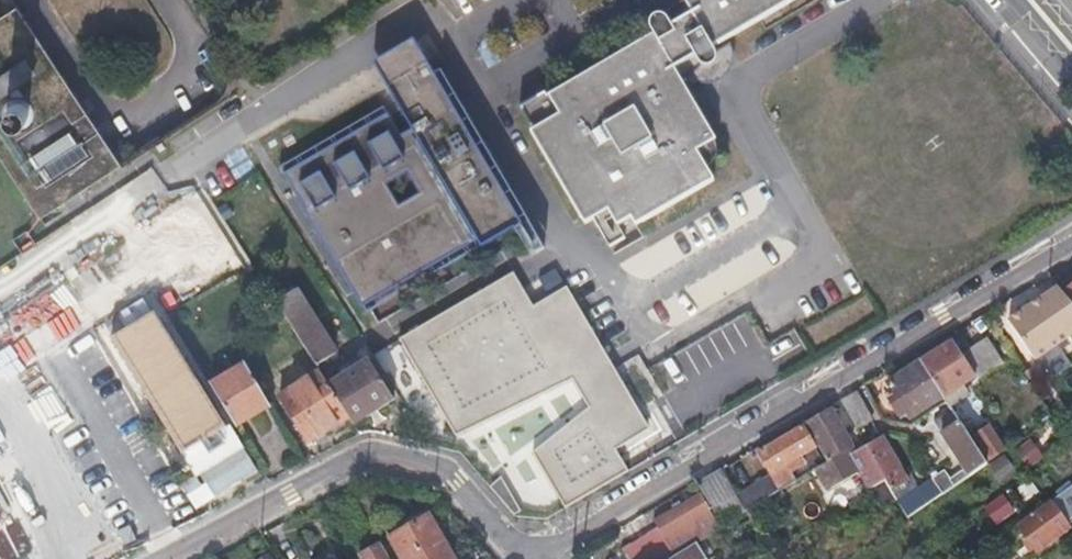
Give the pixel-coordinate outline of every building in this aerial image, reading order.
[(694,15),(686,20),(683,16),(669,25),(671,29),(556,98),(567,118),(537,135),(560,173),(592,227),(614,214),(623,229),(636,221),(639,227),(646,223),(717,181),(700,150),(718,139),(677,68),(687,62),(691,68),(707,59),(703,52),(744,27),(790,0),(686,0),(694,15)] [(8,176),(38,224),(122,172),(22,14),(0,28),(0,162),(8,176)] [(422,33),(381,57),(394,79),(435,56),(422,33)] [(394,108),(287,170),(365,304),(448,256),(464,247),(519,215),(522,214),(518,207),(500,174),(470,119),(435,56),(394,79),(419,123),(406,130),(394,108)] [(479,115),(470,119),(500,174),(509,169),(479,115)] [(522,214),(519,215),(541,253),(550,248),(525,203),(518,207),(522,214)] [(464,247),(448,256),(460,277),(476,268),(464,247)] [(557,269),(542,279),(553,295),(568,285),(557,269)] [(517,274),(402,339),(458,435),(574,376),(594,408),(536,452),(570,506),(632,471),(618,447),(651,427),(569,289),(535,307),(517,274)] [(1062,291),(1071,304),(1071,282),(1062,291)] [(1068,334),(1062,326),(1057,318),(1070,308),(1055,286),(1007,320),(1033,357),(1068,334)] [(302,344),(319,372),(321,374),(335,364),(292,294),(276,304),(281,311),(302,344)] [(158,311),(114,337),(212,499),(255,473),(158,311)] [(287,352),(302,344),(281,311),(267,320),(287,352)] [(952,339),(919,360),(941,394),(974,373),(976,375),(1001,358),(984,332),(959,349),(952,339)] [(367,359),(328,385),(349,418),(354,427),(394,401),(367,359)] [(941,394),(919,360),(888,380),(910,415),(941,394)] [(271,405),(259,385),(247,365),(212,387),(237,427),(271,405)] [(321,374),(319,372),(281,396),(310,443),(349,418),(328,385),(321,374)] [(989,405),(991,403),(993,401),(979,379),(974,382),(989,405)] [(854,427),(862,422),(869,418),(853,391),(839,400),(854,427)] [(826,455),(838,448),(851,440),(831,407),(806,422),(826,455)] [(954,415),(959,421),(964,429),(971,424),(978,419),(975,414),(972,417),(966,407),(954,415)] [(964,429),(959,421),(942,433),(969,473),(985,461),(976,448),(964,429)] [(8,436),(0,423),(0,441),(8,436)] [(799,453),(805,449),(812,445),(800,425),(756,452),(768,473),(769,472),(773,479),(768,482),(764,477),(734,496),(744,510),(799,475),(793,466),(803,459),(799,453)] [(979,446),(976,448),(985,461),(1004,449),(987,425),(971,435),(979,446)] [(880,436),(865,445),(884,478),(889,488),(904,479),(880,436)] [(1033,440),(1018,451),(1030,468),(1045,456),(1033,440)] [(884,478),(865,445),(848,455),(869,488),(884,478)] [(813,465),(815,469),(818,473),(826,467),(822,460),(813,465)] [(720,525),(744,510),(734,496),(717,469),(694,482),(720,525)] [(906,517),(929,501),(952,485),(940,469),(896,500),(906,517)] [(1058,515),(1071,505),(1071,484),(1047,501),(1058,515)] [(657,529),(662,537),(650,545),(643,534),(619,549),(626,558),(657,558),(715,524),(697,494),(652,521),(657,529)] [(5,535),(18,558),(39,558),(87,533),(69,500),(5,535)] [(1034,551),(1042,544),(1051,538),(1048,535),(1063,523),(1058,515),(1047,501),(1015,524),(1034,551)] [(384,529),(388,535),(426,513),(422,507),(384,529)] [(452,557),(426,513),(388,535),(402,558),(448,558),(452,557)] [(368,547),(358,553),(362,558),(389,558),(378,541),(368,547)]
